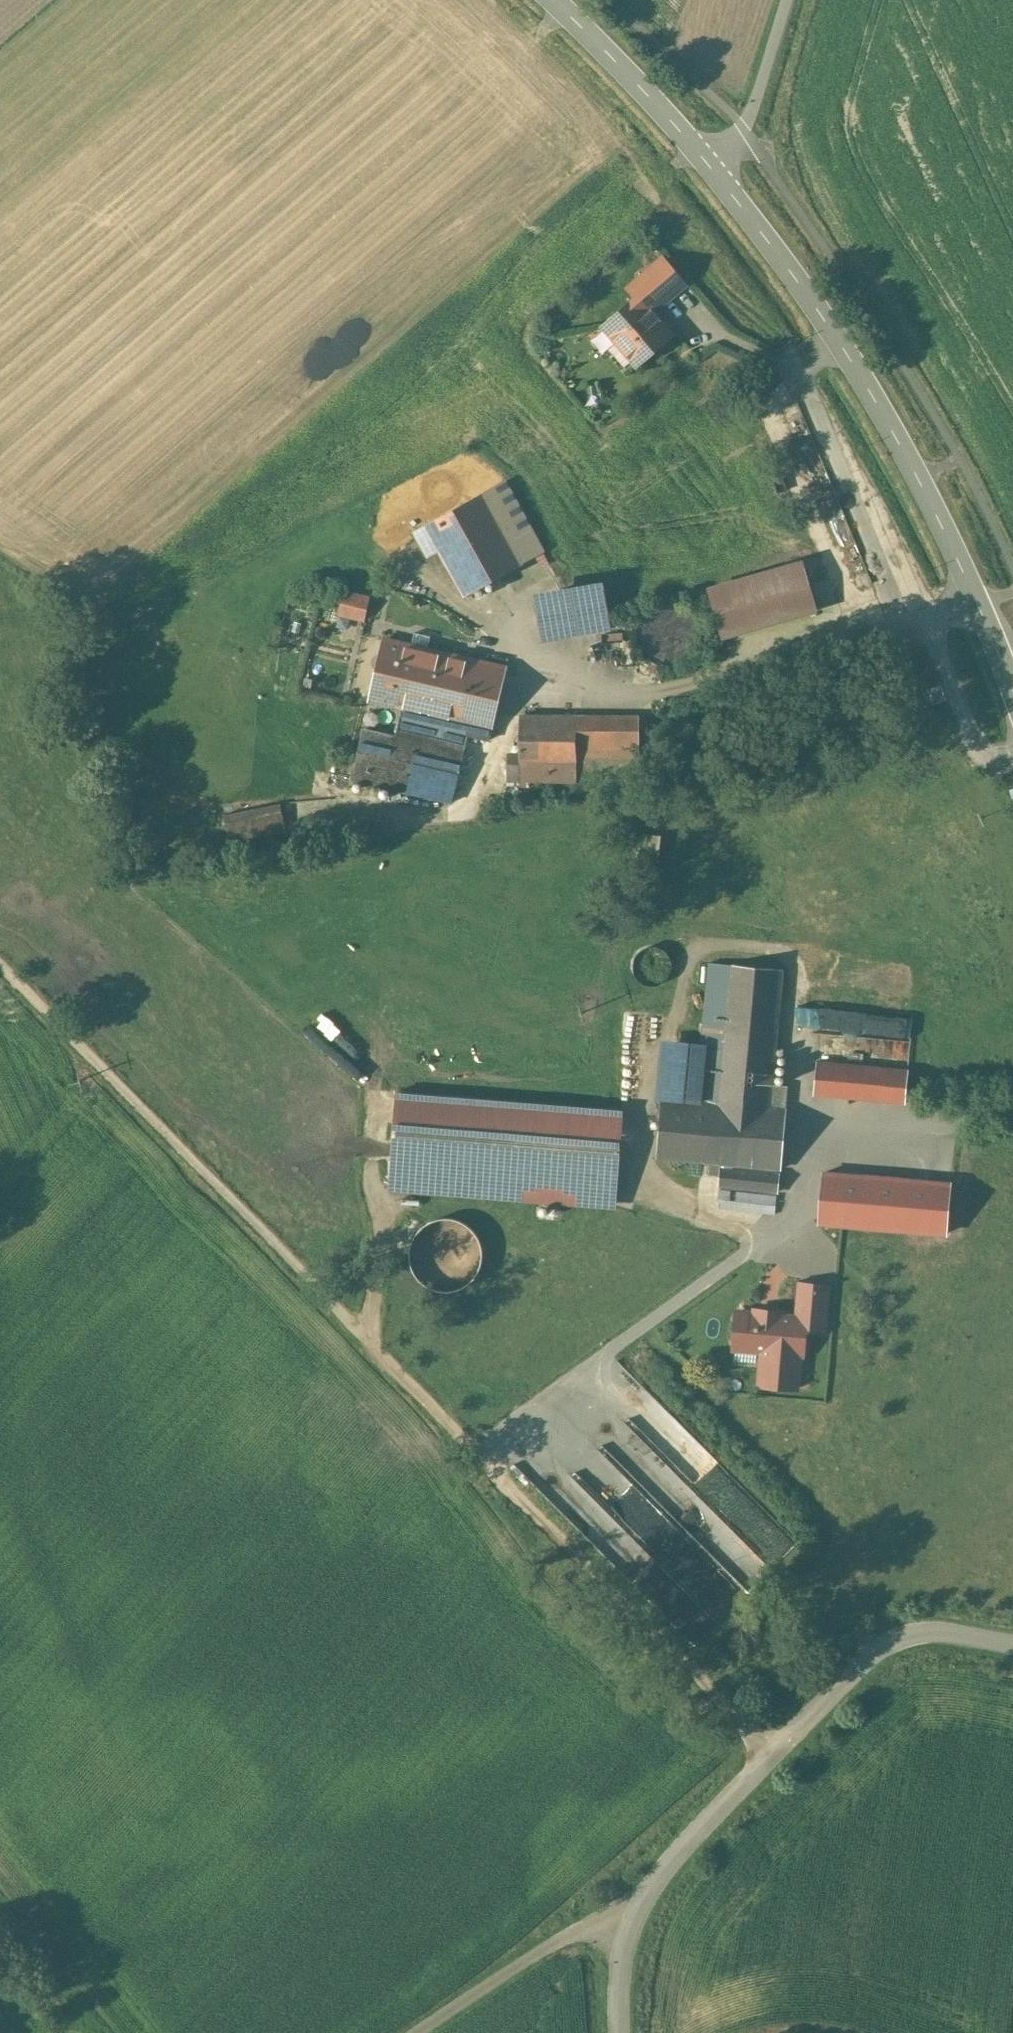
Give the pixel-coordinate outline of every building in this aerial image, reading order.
[(663,259),(639,280),(660,304),(684,283),(663,259)] [(638,296),(604,326),(635,361),(647,350),(649,353),(666,339),(655,326),(660,321),(638,296)] [(543,552),(504,481),(482,494),(521,565),(543,552)] [(482,494),(426,527),(465,596),(521,565),(482,494)] [(802,562),(708,589),(722,636),(816,609),(802,562)] [(544,640),(608,629),(605,607),(601,588),(566,594),(538,599),(544,640)] [(368,598),(344,592),(341,607),(364,613),(368,598)] [(664,601),(660,602),(656,603),(653,605),(649,607),(646,609),(643,612),(641,616),(639,619),(637,623),(636,627),(635,631),(635,635),(636,639),(637,643),(638,647),(640,650),(643,654),(645,657),(649,659),(652,661),(656,663),(660,664),(664,665),(668,665),(672,665),(676,664),(680,662),(683,661),(687,658),(690,656),(693,652),(695,649),(697,645),(698,642),(699,638),(699,633),(699,629),(698,625),(697,622),(695,618),(693,614),(690,611),(687,608),(684,606),(680,604),(677,603),(673,602),(669,601),(664,601)] [(364,613),(341,607),(339,613),(363,618),(364,613)] [(506,667),(384,639),(370,701),(401,708),(491,729),(506,667)] [(940,686),(929,690),(934,702),(945,698),(940,686)] [(491,729),(401,708),(395,736),(363,729),(351,778),(452,802),(468,734),(489,739),(491,729)] [(576,716),(520,715),(520,755),(520,781),(575,782),(576,771),(576,716)] [(600,716),(576,716),(576,771),(600,771),(600,716)] [(639,717),(600,716),(600,771),(638,771),(638,756),(639,717)] [(520,755),(508,755),(507,781),(520,781),(520,755)] [(280,804),(224,815),(229,841),(285,830),(280,804)] [(782,969),(709,962),(696,1100),(770,1106),(772,1084),(782,969)] [(908,1070),(817,1062),(814,1093),(905,1102),(908,1070)] [(787,1086),(772,1084),(770,1106),(785,1108),(787,1086)] [(398,1102),(620,1120),(621,1108),(399,1091),(398,1102)] [(696,1100),(661,1097),(657,1157),(720,1163),(779,1168),(780,1168),(785,1108),(770,1106),(696,1100)] [(620,1120),(398,1102),(392,1186),(420,1188),(613,1204),(620,1120)] [(779,1168),(720,1163),(718,1185),(777,1191),(779,1168)] [(950,1183),(823,1172),(819,1222),(842,1224),(946,1233),(950,1183)] [(450,1218),(444,1218),(438,1219),(433,1220),(429,1222),(425,1224),(421,1227),(417,1231),(415,1235),(413,1238),(411,1242),(410,1245),(410,1248),(409,1252),(409,1256),(409,1259),(410,1262),(411,1266),(412,1270),(414,1273),(416,1276),(419,1279),(422,1283),(424,1285),(429,1287),(434,1289),(438,1291),(446,1292),(452,1291),(455,1290),(459,1289),(463,1287),(467,1284),(470,1282),(474,1278),(477,1274),(480,1268),(481,1264),(482,1260),(482,1254),(482,1249),(481,1246),(480,1242),(478,1238),(476,1234),(475,1232),(473,1230),(470,1227),(466,1224),(461,1221),(455,1219),(450,1218)] [(796,1317),(780,1315),(781,1311),(755,1309),(755,1313),(736,1311),(733,1347),(760,1350),(761,1345),(766,1345),(765,1357),(762,1356),(759,1385),(796,1388),(799,1354),(803,1354),(805,1329),(823,1331),(828,1284),(800,1282),(796,1317)] [(744,1588),(793,1539),(763,1509),(755,1517),(763,1525),(751,1536),(747,1533),(735,1545),(734,1545),(718,1561),(744,1588)]
